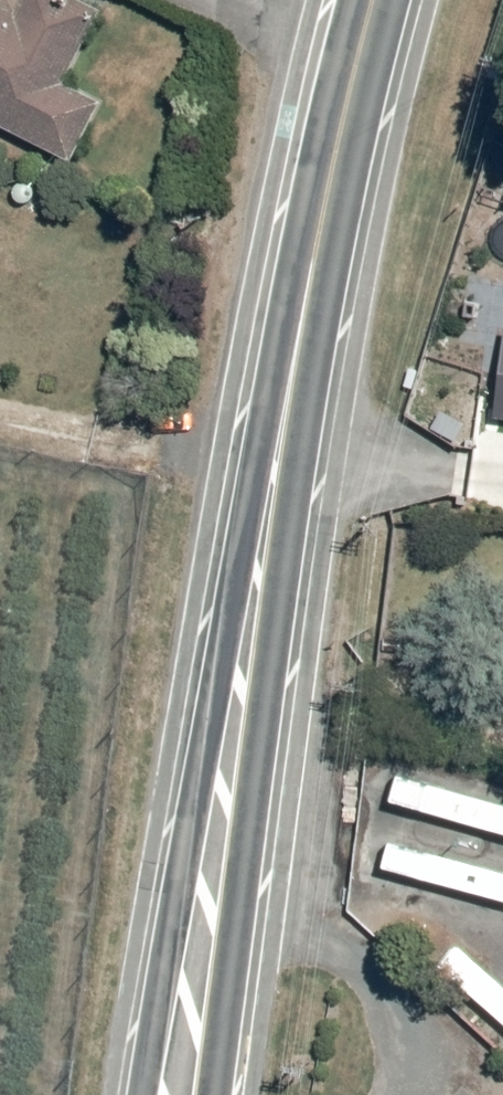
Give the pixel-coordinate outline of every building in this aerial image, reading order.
[(67,159),(98,98),(64,81),(99,12),(74,0),(0,0),(0,125),(67,159)]
